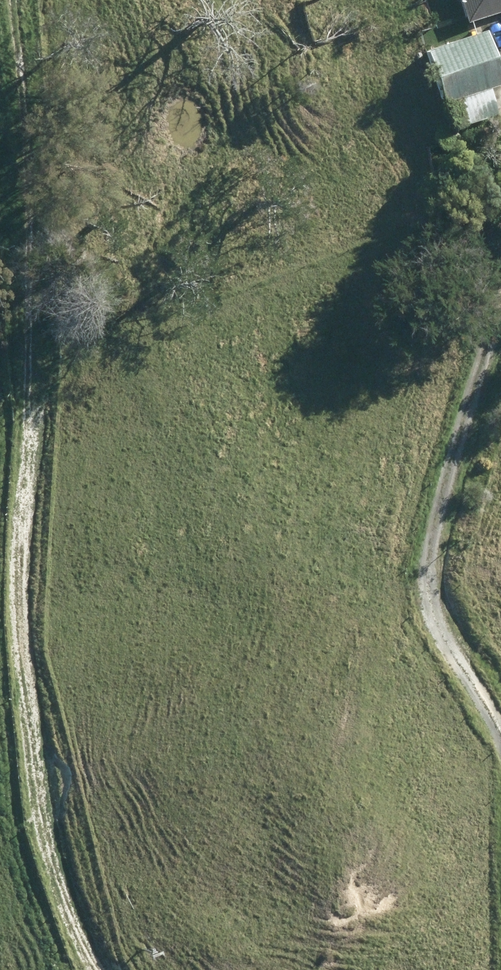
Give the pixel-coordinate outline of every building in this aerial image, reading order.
[(468,22),(500,12),(500,0),(461,0),(468,22)] [(491,88),(500,84),(500,66),(489,30),(429,50),(456,129),(500,115),(491,88)]
